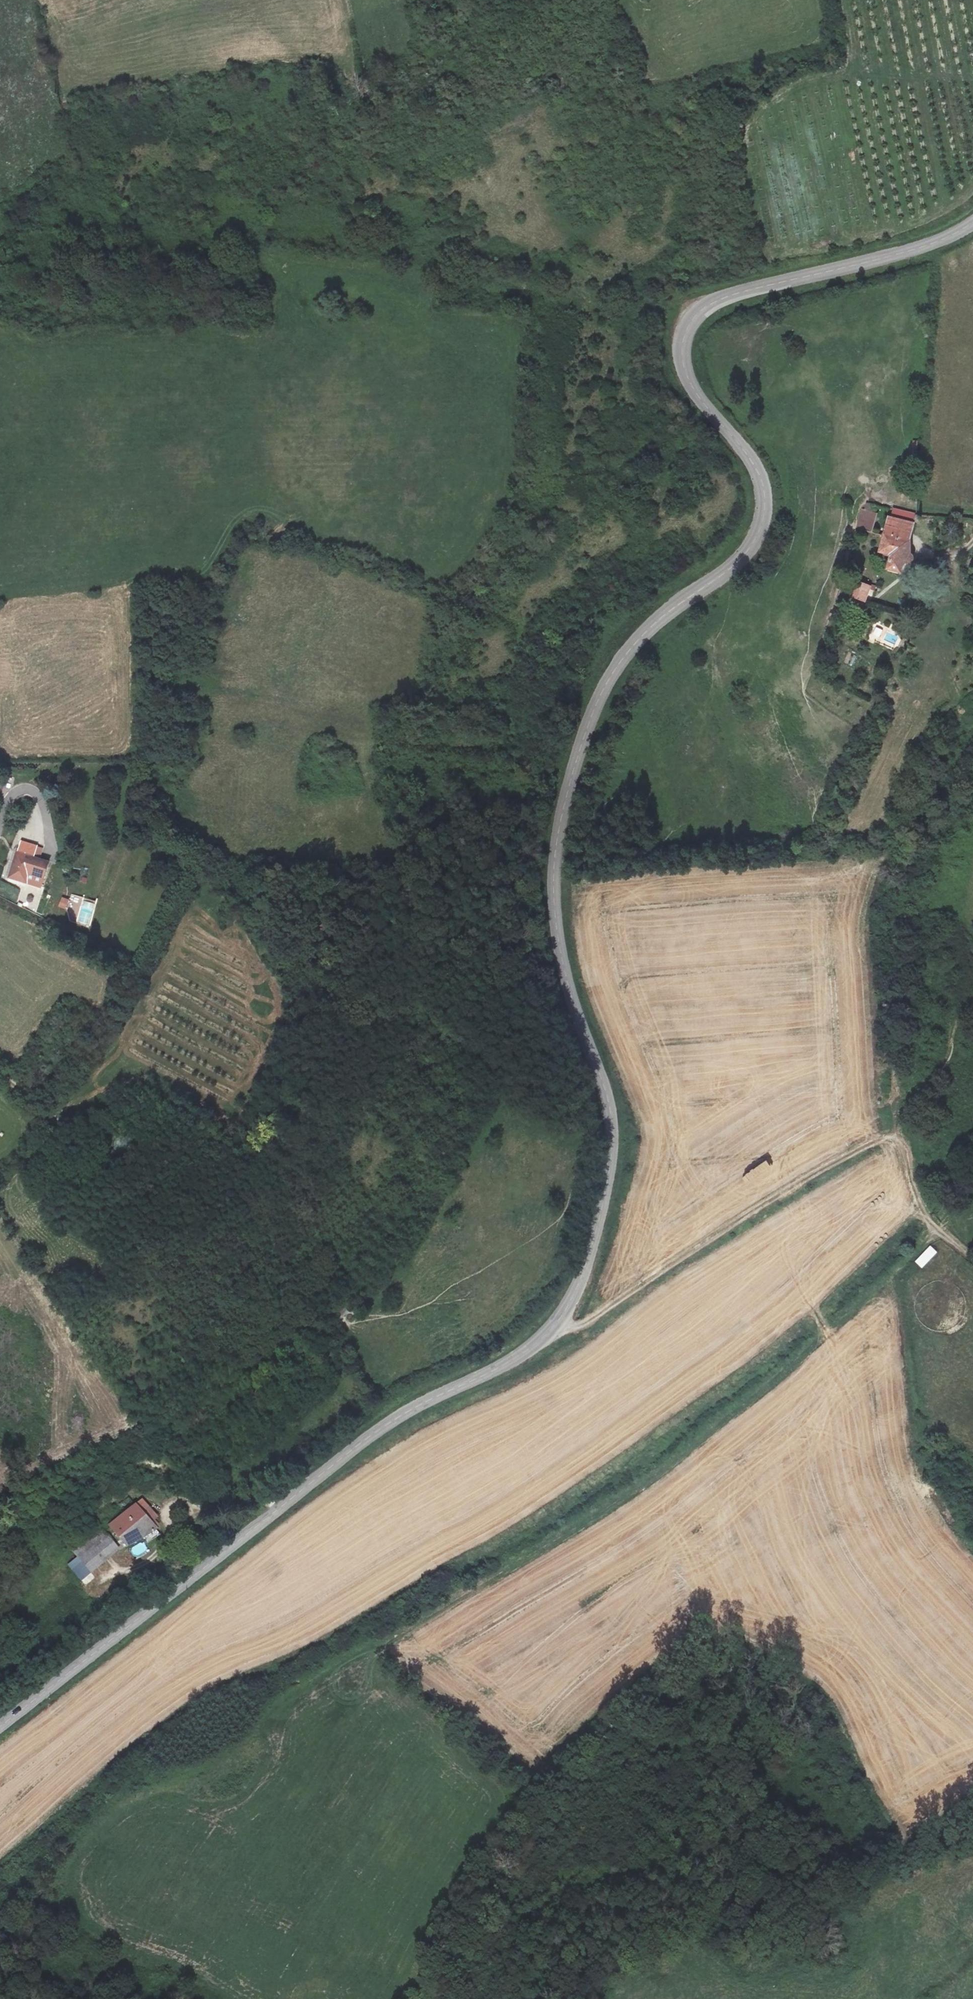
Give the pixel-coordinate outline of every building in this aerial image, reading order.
[(869,536),(874,517),(867,515),(862,534),(869,536)] [(898,577),(911,527),(887,521),(877,555),(889,559),(885,573),(898,577)] [(847,599),(862,604),(866,592),(872,594),(874,589),(868,587),(867,590),(853,585),(847,599)] [(34,849),(16,844),(5,881),(24,886),(34,849)] [(61,897),(59,907),(68,909),(69,899),(61,897)] [(931,1245),(915,1261),(922,1268),(938,1252),(931,1245)] [(164,1543),(139,1512),(112,1532),(130,1555),(146,1545),(150,1551),(164,1543)] [(122,1561),(110,1549),(84,1576),(97,1588),(122,1561)]
